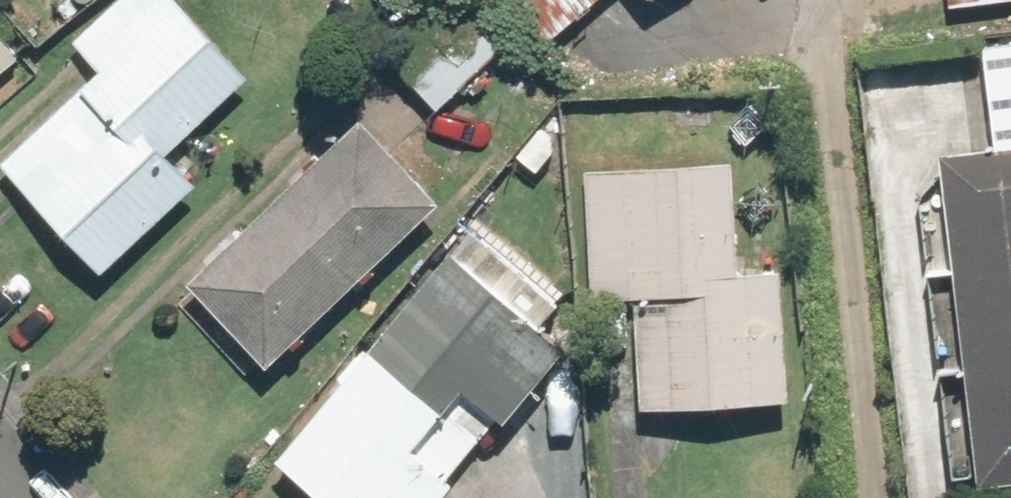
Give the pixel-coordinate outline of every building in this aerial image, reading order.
[(244,76),(173,0),(115,0),(65,47),(92,76),(0,162),(0,172),(100,278),(196,187),(164,152),(244,76)] [(387,54),(438,111),(505,52),(458,0),(447,0),(387,54)] [(547,46),(598,0),(506,0),(547,46)] [(943,10),(1010,3),(1010,0),(942,0),(943,10)] [(20,59),(0,34),(0,75),(20,59)] [(985,154),(939,158),(970,487),(1010,483),(1010,35),(974,39),(985,154)] [(359,121),(188,287),(269,371),(440,205),(359,121)] [(583,163),(582,302),(636,303),(635,411),(787,413),(788,270),(733,270),(734,165),(583,163)] [(565,357),(538,334),(564,303),(473,224),(266,463),(308,497),(443,497),(451,489),(444,483),(478,443),(447,416),(463,399),(500,431),(565,357)]
